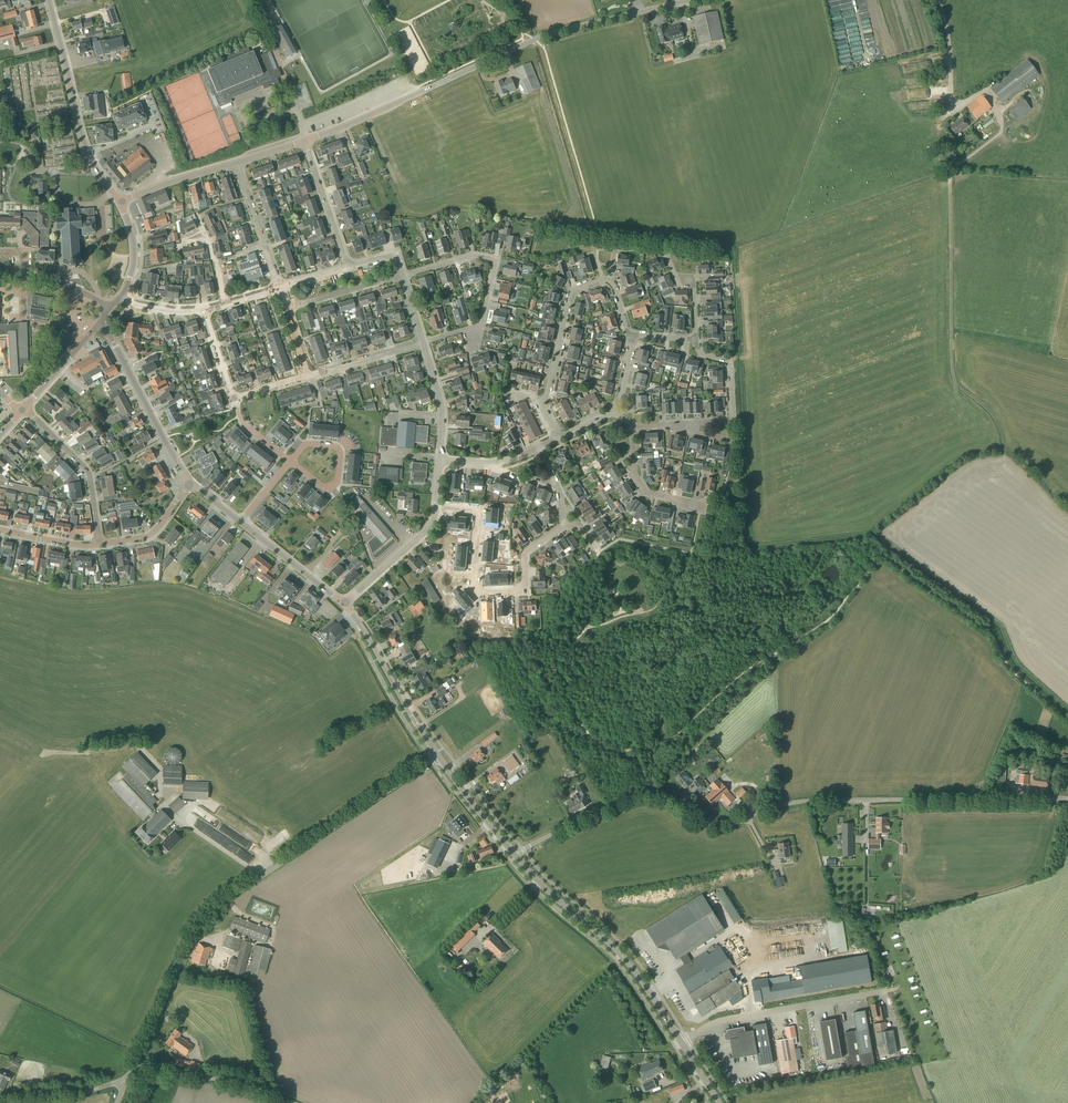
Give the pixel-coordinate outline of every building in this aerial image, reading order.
[(6,0),(0,0),(0,8),(6,6),(7,10),(12,8),(10,1),(6,2),(6,0)] [(265,14),(270,23),(276,20),(271,10),(265,14)] [(22,22),(35,18),(33,11),(27,13),(26,12),(19,13),(22,22)] [(699,45),(724,39),(718,11),(693,17),(699,45)] [(35,18),(22,22),(24,22),(26,31),(31,29),(30,28),(37,26),(35,18)] [(86,26),(85,20),(80,22),(72,24),(73,31),(82,29),(82,27),(86,26)] [(684,38),(680,24),(665,28),(665,26),(657,28),(661,44),(669,42),(684,38)] [(9,39),(15,37),(13,28),(12,25),(0,28),(0,41),(9,39)] [(286,58),(295,53),(281,26),(271,31),(286,58)] [(97,38),(103,36),(103,35),(104,35),(103,31),(85,35),(86,39),(97,37),(97,38)] [(35,38),(35,36),(21,40),(23,47),(35,44),(36,47),(42,45),(40,37),(35,38)] [(15,37),(9,39),(11,47),(13,46),(13,47),(18,46),(15,37)] [(122,38),(106,42),(105,40),(93,43),(93,44),(90,44),(89,40),(79,43),(80,47),(78,48),(80,54),(84,52),(84,53),(89,52),(94,50),(96,57),(109,54),(109,53),(125,49),(122,38)] [(253,52),(207,71),(213,84),(216,92),(213,93),(214,94),(219,106),(219,107),(220,107),(225,105),(226,107),(231,105),(231,103),(227,104),(225,101),(230,100),(231,99),(262,86),(264,89),(269,87),(269,85),(270,85),(273,83),(272,80),(276,78),(273,70),(266,53),(259,56),(256,51),(253,52)] [(665,62),(674,60),(672,54),(663,56),(665,62)] [(1002,104),(1022,88),(1039,75),(1027,59),(1010,73),(990,89),(1002,104)] [(526,94),(541,88),(530,62),(515,69),(526,94)] [(124,90),(132,89),(130,73),(122,74),(124,90)] [(202,73),(167,86),(187,141),(190,141),(194,141),(193,138),(190,138),(191,123),(198,123),(198,117),(201,117),(202,120),(209,120),(209,119),(214,117),(216,124),(221,124),(202,73)] [(516,90),(511,78),(502,81),(495,84),(500,97),(507,94),(516,90)] [(168,130),(152,92),(149,93),(165,132),(168,130)] [(106,118),(103,94),(93,96),(82,97),(84,112),(93,111),(94,119),(106,118)] [(977,119),(992,108),(982,95),(967,107),(977,119)] [(1016,121),(1031,109),(1024,99),(1008,111),(1016,121)] [(140,104),(112,115),(118,130),(146,119),(140,104)] [(917,105),(918,112),(927,111),(926,106),(929,105),(929,104),(917,105)] [(233,115),(224,118),(233,143),(242,140),(233,115)] [(956,135),(968,127),(962,119),(950,128),(956,135)] [(31,139),(38,138),(36,124),(29,125),(31,139)] [(111,125),(95,127),(97,144),(113,142),(112,136),(112,131),(111,131),(111,125)] [(359,158),(367,154),(366,151),(369,150),(366,144),(369,143),(367,137),(361,139),(362,142),(356,145),(359,150),(356,151),(359,158)] [(333,143),(336,151),(342,149),(340,141),(333,143)] [(333,143),(326,146),(329,154),(330,157),(332,156),(333,156),(332,153),(336,151),(333,143)] [(326,146),(319,148),(322,156),(326,155),(328,161),(323,163),(324,167),(331,165),(329,162),(331,161),(331,160),(333,160),(332,156),(330,157),(329,154),(326,146)] [(117,150),(107,159),(111,164),(110,165),(113,168),(114,168),(118,172),(119,171),(122,174),(121,174),(126,181),(131,188),(143,178),(132,165),(131,166),(119,151),(118,152),(117,150)] [(340,163),(350,160),(347,152),(338,156),(340,163)] [(289,158),(292,166),(300,164),(297,155),(289,158)] [(163,157),(156,160),(161,171),(161,172),(168,168),(163,157)] [(286,169),(292,166),(289,158),(283,160),(286,169)] [(156,160),(149,163),(154,174),(161,171),(156,160)] [(280,171),(286,169),(283,160),(277,162),(279,171),(277,172),(278,175),(278,177),(279,177),(279,178),(279,179),(280,183),(281,182),(284,181),(282,173),(281,174),(280,171)] [(350,160),(340,163),(336,164),(338,169),(348,166),(347,165),(352,164),(351,160),(350,160)] [(149,163),(142,166),(147,177),(154,174),(149,163)] [(278,175),(277,172),(274,173),(272,164),(265,166),(267,175),(272,173),(273,178),(275,178),(277,184),(280,183),(279,179),(279,178),(279,177),(278,177),(278,175)] [(261,177),(267,175),(265,166),(258,169),(261,177)] [(329,179),(337,176),(335,168),(326,171),(329,179)] [(254,180),(261,177),(258,169),(251,171),(254,180)] [(297,172),(296,169),(292,170),(295,177),(304,174),(303,170),(297,172)] [(41,181),(42,176),(34,176),(29,176),(29,183),(34,183),(34,181),(38,181),(38,183),(38,199),(43,199),(43,194),(47,194),(47,183),(41,183),(41,181)] [(337,176),(329,179),(331,186),(335,185),(336,188),(350,183),(348,179),(339,182),(337,176)] [(219,187),(232,183),(230,177),(221,180),(222,184),(218,185),(219,187)] [(297,190),(309,185),(306,178),(302,179),(301,177),(283,183),(282,183),(284,189),(295,185),(297,190)] [(263,184),(265,184),(264,180),(262,180),(260,181),(261,185),(256,186),(257,190),(263,188),(261,184),(263,183),(263,184)] [(216,187),(214,182),(212,183),(212,182),(205,184),(207,193),(208,197),(219,195),(217,187),(216,187)] [(225,191),(234,188),(232,183),(219,187),(220,189),(224,188),(225,191)] [(337,191),(333,192),(336,200),(348,196),(346,190),(351,188),(350,183),(336,188),(337,191)] [(295,202),(308,198),(307,195),(312,193),(309,185),(297,190),(299,196),(293,198),(295,202)] [(198,186),(190,188),(193,197),(194,202),(198,201),(201,201),(203,209),(207,207),(206,200),(204,193),(201,194),(198,186)] [(270,196),(270,195),(269,191),(272,190),(271,187),(267,189),(258,192),(261,199),(270,196)] [(222,198),(235,193),(234,188),(225,191),(226,194),(221,196),(222,198)] [(143,216),(144,220),(153,216),(155,216),(153,211),(151,212),(149,205),(158,201),(160,205),(169,202),(164,191),(146,198),(137,202),(142,216),(143,216)] [(235,193),(222,198),(223,200),(227,199),(228,202),(237,199),(235,193)] [(261,199),(263,205),(273,202),(272,201),(271,198),(274,197),(273,193),(270,195),(270,196),(261,199)] [(350,203),(351,206),(357,204),(356,199),(350,202),(348,196),(336,200),(339,207),(347,204),(350,203)] [(308,210),(316,206),(314,199),(309,201),(308,198),(295,202),(296,207),(304,204),(303,203),(305,203),(308,210)] [(275,200),(272,201),(273,202),(263,205),(265,212),(275,208),(278,207),(275,200)] [(233,220),(244,217),(240,205),(229,209),(233,220)] [(20,228),(21,228),(30,237),(29,246),(38,248),(38,247),(48,246),(49,230),(50,230),(51,213),(50,213),(51,207),(38,206),(38,212),(37,213),(35,213),(21,212),(14,212),(14,218),(0,218),(0,227),(20,228)] [(302,223),(315,219),(314,216),(319,214),(316,206),(308,210),(310,216),(307,217),(301,219),(302,223)] [(267,219),(270,218),(277,215),(275,211),(279,209),(278,207),(275,208),(265,212),(267,219)] [(82,234),(80,209),(75,209),(72,209),(63,210),(64,214),(62,214),(62,218),(56,218),(57,235),(61,234),(62,261),(61,263),(63,265),(65,265),(67,267),(68,267),(69,269),(75,269),(75,265),(82,265),(83,262),(81,258),(80,258),(79,244),(81,244),(81,239),(79,239),(78,234),(82,234)] [(95,222),(94,209),(82,209),(80,209),(82,234),(82,235),(82,234),(83,235),(83,236),(87,236),(87,235),(87,234),(96,234),(95,222)] [(206,216),(203,218),(208,227),(215,223),(212,216),(215,215),(213,209),(209,211),(210,214),(206,216)] [(343,221),(352,218),(349,210),(341,213),(343,221)] [(153,216),(144,220),(145,221),(143,222),(146,232),(154,229),(158,228),(158,227),(167,224),(167,222),(168,222),(168,220),(170,220),(168,214),(165,215),(164,215),(164,213),(158,215),(159,217),(154,218),(153,216)] [(278,219),(277,215),(270,218),(271,223),(269,223),(271,230),(281,227),(281,226),(280,222),(283,221),(282,218),(278,219)] [(180,222),(178,223),(180,233),(180,234),(185,232),(186,233),(196,228),(193,221),(192,221),(190,218),(184,220),(180,222)] [(353,229),(360,227),(364,225),(368,224),(366,219),(359,222),(358,220),(353,221),(352,218),(343,221),(346,228),(352,226),(353,229)] [(311,220),(302,223),(304,228),(310,226),(310,228),(314,227),(315,230),(324,227),(321,220),(316,222),(312,223),(311,220)] [(215,223),(208,227),(212,236),(220,233),(221,236),(224,234),(222,229),(219,231),(216,224),(215,223)] [(271,230),(274,236),(283,233),(283,232),(282,229),(285,228),(288,227),(287,223),(284,225),(281,226),(281,227),(271,230)] [(378,247),(375,236),(368,238),(367,235),(364,225),(360,227),(366,249),(370,248),(370,249),(378,247)] [(241,229),(237,230),(240,239),(249,236),(250,236),(247,226),(240,228),(241,229)] [(306,241),(302,242),(304,246),(307,245),(311,244),(321,240),(324,239),(323,236),(326,235),(324,227),(315,230),(316,234),(312,235),(313,238),(306,240),(306,241)] [(363,250),(366,249),(360,227),(363,237),(358,238),(359,240),(352,243),(355,254),(363,251),(363,250)] [(386,230),(389,242),(393,241),(393,242),(401,240),(398,229),(391,231),(390,228),(386,230)] [(508,228),(504,228),(504,230),(503,236),(510,237),(511,229),(508,228)] [(504,230),(499,229),(498,233),(491,232),(490,234),(485,233),(483,246),(492,248),(493,243),(501,245),(502,241),(503,236),(504,230)] [(386,244),(389,242),(386,230),(381,231),(382,234),(375,236),(378,247),(386,244)] [(459,231),(454,232),(454,234),(457,242),(458,242),(460,249),(469,246),(467,238),(471,237),(468,230),(460,233),(459,231)] [(152,246),(163,243),(162,238),(167,236),(166,231),(153,234),(154,237),(150,238),(152,246)] [(286,231),(283,232),(283,233),(274,236),(276,243),(285,240),(286,243),(292,241),(291,237),(287,238),(286,234),(287,234),(286,231)] [(216,243),(214,243),(216,254),(224,253),(222,245),(225,244),(225,242),(228,242),(226,233),(224,234),(221,236),(219,237),(220,242),(216,243)] [(240,239),(239,240),(242,247),(251,244),(249,236),(240,239)] [(518,239),(510,237),(503,236),(502,241),(508,242),(506,250),(515,252),(518,239)] [(440,255),(450,252),(446,239),(436,242),(440,255)] [(319,244),(322,243),(321,240),(311,244),(313,250),(318,249),(317,246),(319,245),(319,244)] [(290,251),(289,250),(288,247),(291,246),(290,243),(286,244),(287,245),(278,248),(280,255),(290,251)] [(204,252),(203,248),(202,245),(192,247),(194,255),(202,254),(202,257),(208,256),(207,251),(204,252)] [(421,261),(431,258),(427,245),(417,248),(421,261)] [(194,255),(192,247),(182,249),(183,252),(184,258),(180,258),(181,262),(187,260),(186,257),(194,255)] [(328,262),(335,260),(332,252),(335,251),(334,247),(328,249),(329,251),(325,252),(328,262)] [(160,264),(160,263),(161,262),(160,254),(162,253),(161,249),(151,251),(152,258),(151,258),(152,264),(156,263),(156,265),(160,264)] [(292,258),(291,257),(290,253),(293,252),(292,249),(289,250),(290,251),(280,255),(282,261),(292,258)] [(55,253),(55,251),(49,250),(49,252),(37,252),(36,262),(54,262),(54,253),(55,253)] [(320,250),(315,251),(316,257),(319,256),(321,264),(328,262),(325,252),(321,254),(320,250)] [(246,259),(247,262),(238,265),(238,266),(239,266),(241,273),(242,276),(244,275),(247,283),(263,277),(260,269),(255,253),(246,256),(247,259),(246,259)] [(635,266),(629,265),(629,261),(630,256),(619,255),(617,265),(623,265),(623,270),(634,271),(635,266)] [(294,264),(294,263),(292,260),(296,259),(295,256),(291,257),(292,258),(282,261),(284,267),(294,264)] [(307,268),(314,266),(311,256),(304,258),(307,268)] [(572,264),(578,262),(576,256),(570,258),(572,264)] [(581,268),(591,265),(589,258),(579,261),(581,268)] [(656,263),(654,259),(646,262),(649,270),(653,268),(655,271),(665,267),(662,260),(656,263)] [(294,264),(284,267),(287,274),(296,271),(295,266),(298,265),(297,262),(294,263),(294,264)] [(524,262),(522,269),(532,271),(534,264),(524,262)] [(521,268),(522,266),(513,263),(512,267),(505,265),(503,274),(515,277),(517,278),(519,277),(519,274),(519,273),(516,272),(517,269),(521,270),(521,268)] [(566,273),(563,263),(558,264),(560,271),(557,276),(553,284),(560,288),(565,281),(560,278),(562,276),(566,275),(567,275),(566,273)] [(583,275),(593,272),(591,265),(581,268),(583,275)] [(709,265),(699,265),(699,275),(709,274),(709,272),(712,272),(712,265),(709,265)] [(634,271),(623,270),(622,269),(622,274),(623,274),(625,277),(622,278),(625,286),(632,284),(635,283),(632,274),(634,274),(634,272),(634,271)] [(147,274),(146,279),(158,280),(158,275),(160,275),(159,270),(155,271),(154,275),(147,274)] [(475,273),(474,270),(462,274),(464,283),(470,281),(469,281),(473,279),(474,282),(482,280),(480,272),(475,273)] [(452,282),(448,271),(440,274),(443,285),(450,283),(452,290),(457,288),(454,281),(452,282)] [(662,278),(661,275),(649,280),(645,281),(647,288),(652,286),(652,285),(659,282),(658,280),(659,280),(663,290),(673,286),(669,275),(662,278)] [(204,281),(203,276),(197,276),(198,284),(198,286),(204,285),(205,289),(206,289),(207,295),(214,294),(212,284),(211,279),(206,279),(206,282),(205,283),(204,281)] [(434,287),(431,276),(419,280),(421,287),(420,288),(421,291),(423,291),(424,294),(437,290),(436,287),(434,287)] [(705,281),(705,283),(704,283),(704,286),(705,287),(705,288),(707,288),(719,288),(719,283),(720,283),(719,281),(723,281),(723,276),(715,277),(709,277),(709,281),(705,281)] [(185,298),(195,297),(194,287),(195,287),(195,280),(189,281),(189,287),(185,288),(185,298)] [(512,286),(501,283),(500,287),(501,288),(499,298),(508,300),(511,290),(513,291),(514,289),(515,289),(516,285),(512,284),(512,286)] [(167,297),(172,298),(174,286),(165,285),(164,292),(167,293),(167,297)] [(629,300),(639,297),(644,295),(641,285),(626,290),(629,300)] [(174,286),(172,298),(178,299),(178,294),(181,294),(182,290),(179,289),(179,287),(174,286)] [(395,301),(395,298),(394,297),(397,296),(395,287),(387,290),(390,298),(391,303),(395,302),(395,301)] [(707,288),(707,290),(706,291),(706,293),(707,294),(707,295),(711,295),(712,299),(721,299),(721,295),(720,287),(719,288),(707,288)] [(556,290),(550,288),(549,292),(547,292),(546,296),(544,298),(544,302),(549,303),(549,301),(558,303),(559,298),(559,299),(560,299),(560,298),(561,297),(561,295),(554,294),(556,290)] [(595,291),(598,301),(604,299),(605,301),(609,300),(607,293),(603,295),(602,289),(595,291)] [(663,297),(674,293),(673,289),(661,294),(663,297)] [(387,290),(380,292),(381,296),(382,300),(384,300),(390,298),(387,290)] [(592,303),(598,301),(595,291),(589,293),(591,298),(586,300),(589,307),(589,309),(594,307),(592,303)] [(686,303),(686,300),(688,300),(687,291),(675,292),(676,301),(679,300),(679,305),(685,305),(686,303)] [(377,317),(377,318),(381,317),(381,314),(383,313),(382,313),(378,297),(375,298),(373,294),(366,296),(368,305),(375,303),(376,306),(375,306),(377,312),(377,317)] [(46,311),(47,306),(49,306),(50,299),(49,299),(49,298),(49,296),(41,295),(41,296),(32,295),(31,308),(30,308),(31,309),(31,314),(30,314),(30,315),(31,315),(31,319),(47,322),(47,321),(47,320),(48,320),(48,319),(45,318),(46,315),(47,315),(48,311),(49,312),(49,311),(46,311)] [(366,322),(367,321),(363,309),(364,309),(363,306),(368,305),(366,296),(358,298),(358,300),(356,300),(362,323),(366,322)] [(463,299),(462,296),(458,297),(458,300),(456,301),(459,310),(454,311),(457,324),(466,321),(465,315),(469,314),(464,298),(463,299)] [(362,323),(356,300),(353,301),(353,300),(345,302),(348,310),(349,314),(354,312),(356,318),(358,318),(359,324),(362,323)] [(586,308),(589,307),(586,300),(583,301),(583,304),(577,303),(574,315),(582,316),(582,314),(584,313),(584,310),(583,309),(584,308),(586,308)] [(706,304),(706,310),(717,310),(722,310),(721,306),(721,300),(716,300),(716,303),(706,304)] [(635,318),(647,314),(645,307),(649,305),(648,301),(634,305),(635,309),(632,310),(635,318)] [(340,313),(348,310),(345,302),(338,304),(340,313)] [(555,316),(556,310),(549,308),(550,304),(544,303),(542,310),(545,311),(544,313),(555,316)] [(256,316),(267,312),(264,304),(253,308),(256,316)] [(336,317),(335,314),(333,306),(325,308),(328,316),(332,315),(333,319),(334,318),(336,324),(340,323),(339,317),(336,317)] [(670,326),(671,309),(668,309),(668,306),(662,306),(662,308),(665,309),(664,316),(655,315),(654,329),(664,329),(664,325),(670,326)] [(325,308),(318,310),(319,313),(320,319),(321,318),(328,316),(325,308)] [(509,316),(510,311),(500,308),(499,312),(494,311),(492,321),(504,324),(507,325),(508,321),(506,320),(507,315),(509,316)] [(232,324),(238,322),(236,319),(242,317),(240,309),(231,311),(231,310),(227,312),(228,313),(232,324)] [(434,331),(443,328),(441,322),(445,320),(441,309),(434,311),(436,317),(430,318),(434,331)] [(722,310),(717,310),(706,310),(707,317),(717,317),(717,320),(722,320),(722,313),(722,310)] [(397,311),(388,314),(389,319),(390,321),(396,320),(397,323),(405,320),(403,313),(398,314),(397,311)] [(259,323),(269,320),(267,312),(256,316),(259,323)] [(320,329),(317,319),(313,320),(310,312),(302,315),(306,330),(313,328),(314,331),(320,329)] [(232,324),(228,313),(224,314),(225,316),(217,318),(219,327),(225,325),(226,328),(232,326),(232,324)] [(554,322),(555,316),(544,313),(543,319),(536,317),(535,321),(543,323),(546,324),(547,320),(554,322)] [(606,324),(616,321),(614,315),(608,317),(607,313),(598,316),(599,318),(601,318),(602,319),(604,318),(606,324)] [(683,331),(684,321),(680,320),(680,316),(674,315),(673,323),(676,323),(676,331),(683,331)] [(385,329),(381,317),(377,318),(379,323),(378,324),(379,329),(375,330),(375,331),(379,343),(385,342),(383,333),(385,332),(385,329)] [(261,331),(272,327),(269,320),(259,323),(261,331)] [(190,322),(194,334),(198,333),(198,334),(202,333),(201,328),(198,329),(195,321),(190,322)] [(613,332),(612,329),(618,327),(616,321),(606,324),(604,325),(606,331),(605,331),(607,334),(609,334),(609,336),(616,338),(615,332),(613,332)] [(707,326),(708,333),(718,332),(718,328),(722,328),(722,321),(715,321),(715,326),(707,326)] [(186,337),(194,334),(190,322),(185,324),(186,326),(182,327),(186,337)] [(8,335),(10,376),(18,375),(18,374),(21,374),(21,367),(22,367),(22,364),(27,364),(27,359),(28,359),(27,327),(27,323),(19,323),(19,324),(13,324),(13,323),(11,323),(11,324),(8,324),(0,324),(0,336),(8,335)] [(365,339),(367,338),(365,331),(362,323),(359,324),(362,335),(357,336),(360,349),(367,347),(365,339)] [(546,324),(543,323),(543,327),(545,328),(543,333),(553,336),(555,330),(549,328),(550,325),(546,324)] [(139,325),(126,324),(125,338),(124,342),(132,356),(143,350),(137,339),(139,339),(139,336),(138,335),(138,333),(152,335),(153,326),(139,324),(139,325)] [(396,339),(400,338),(409,335),(407,327),(406,324),(397,327),(398,329),(399,334),(395,335),(396,339)] [(172,340),(168,328),(163,330),(161,325),(156,326),(158,331),(161,339),(165,338),(167,342),(167,341),(168,343),(171,342),(171,340),(172,340)] [(186,337),(182,327),(179,328),(178,325),(173,326),(177,338),(182,337),(182,338),(186,337)] [(172,340),(177,338),(173,326),(168,328),(172,340)] [(573,328),(571,334),(581,336),(582,333),(586,334),(587,328),(579,326),(578,329),(573,328)] [(360,349),(357,336),(352,338),(350,332),(349,332),(348,327),(344,328),(349,343),(351,342),(354,351),(360,349)] [(346,344),(349,343),(344,328),(341,329),(344,340),(338,342),(342,354),(349,352),(346,344)] [(370,330),(369,330),(365,331),(367,338),(370,337),(372,345),(379,343),(375,331),(371,332),(370,330)] [(504,340),(506,332),(498,330),(497,334),(490,332),(487,343),(487,344),(488,341),(500,344),(501,339),(504,340)] [(269,344),(280,340),(277,332),(267,336),(269,344)] [(553,336),(543,333),(539,332),(537,338),(536,342),(544,344),(544,343),(545,344),(546,341),(552,342),(553,336)] [(723,332),(718,332),(708,333),(708,339),(715,339),(716,343),(723,343),(723,335),(723,332)] [(571,334),(570,340),(576,341),(576,345),(578,345),(582,346),(584,340),(581,340),(581,336),(571,334)] [(311,347),(322,343),(320,335),(309,339),(311,347)] [(620,349),(621,343),(614,341),(615,337),(604,335),(603,338),(610,339),(609,340),(608,346),(610,347),(620,349)] [(240,350),(237,340),(230,342),(231,345),(227,346),(228,347),(226,347),(228,354),(240,350)] [(272,351),(283,348),(280,340),(269,344),(272,351)] [(336,356),(342,354),(338,342),(339,345),(336,346),(336,347),(333,348),(336,356)] [(544,344),(536,342),(534,349),(537,350),(536,352),(549,355),(550,349),(543,347),(544,344)] [(314,354),(325,351),(322,343),(311,347),(314,354)] [(452,349),(451,345),(439,349),(442,357),(454,354),(460,352),(461,355),(464,354),(463,350),(461,351),(459,347),(452,349)] [(570,347),(568,353),(579,355),(583,356),(583,353),(584,350),(588,351),(589,348),(582,346),(578,345),(577,348),(570,347)] [(192,359),(206,354),(204,347),(199,349),(198,346),(184,351),(185,355),(193,353),(193,351),(196,351),(197,353),(191,355),(192,359)] [(90,357),(80,362),(79,361),(76,363),(76,364),(70,367),(74,375),(80,373),(87,387),(94,383),(91,377),(104,370),(109,379),(112,377),(110,374),(116,370),(111,362),(110,362),(103,350),(102,351),(100,347),(88,353),(90,357)] [(619,355),(620,349),(610,347),(609,353),(603,351),(602,355),(610,357),(611,354),(619,355)] [(239,358),(238,354),(239,353),(239,354),(243,352),(244,354),(247,353),(245,348),(242,349),(240,350),(228,354),(230,360),(239,358)] [(274,359),(285,355),(283,348),(272,351),(274,359)] [(652,355),(653,350),(650,349),(649,352),(639,350),(637,355),(648,358),(649,355),(652,355)] [(316,362),(327,358),(325,351),(314,354),(316,362)] [(547,362),(549,355),(536,352),(536,355),(533,354),(531,361),(542,364),(543,361),(547,362)] [(480,356),(483,366),(486,365),(486,364),(491,362),(492,366),(497,364),(494,356),(490,357),(488,353),(480,356)] [(578,358),(579,355),(568,353),(567,359),(574,360),(574,364),(580,365),(581,359),(578,358)] [(671,367),(674,354),(667,353),(665,359),(662,358),(660,364),(671,367)] [(146,375),(157,369),(153,362),(159,359),(156,354),(144,360),(146,365),(141,367),(146,375)] [(200,364),(209,361),(206,354),(192,359),(193,363),(199,361),(200,364)] [(674,354),(671,367),(677,368),(676,373),(680,374),(682,364),(678,363),(680,356),(674,354)] [(277,366),(288,363),(285,355),(274,359),(277,366)] [(636,361),(639,362),(638,365),(643,366),(642,370),(647,371),(652,372),(648,371),(649,368),(650,362),(652,363),(653,359),(648,358),(637,355),(636,361)] [(409,372),(415,370),(414,366),(419,365),(416,358),(412,359),(412,356),(403,359),(407,372),(409,372)] [(474,368),(483,366),(480,356),(477,357),(477,358),(472,360),(474,368)] [(691,371),(694,361),(688,360),(686,366),(683,366),(681,373),(687,374),(688,371),(691,371)] [(211,368),(209,361),(200,364),(196,366),(198,372),(193,374),(194,377),(207,373),(206,370),(211,368)] [(458,377),(462,375),(469,373),(470,373),(468,366),(461,368),(458,361),(444,365),(447,374),(457,371),(458,377)] [(694,361),(691,371),(695,372),(694,375),(701,377),(704,364),(699,363),(699,362),(694,361)] [(246,384),(242,373),(239,363),(232,365),(233,369),(234,368),(236,374),(235,374),(239,387),(246,384)] [(280,374),(290,370),(288,363),(277,366),(280,374)] [(383,365),(387,376),(394,374),(395,376),(398,375),(395,365),(392,366),(391,363),(383,365)] [(262,371),(265,379),(271,377),(270,374),(273,373),(270,364),(267,366),(268,369),(264,370),(263,367),(260,368),(262,371)] [(382,377),(387,376),(383,365),(376,368),(380,381),(381,384),(384,383),(383,380),(382,377)] [(254,378),(251,371),(250,367),(247,368),(249,374),(245,375),(244,372),(242,373),(246,384),(252,382),(251,379),(254,378)] [(722,371),(721,371),(715,372),(715,367),(708,368),(709,378),(712,378),(723,377),(722,377),(724,376),(723,373),(722,372),(722,371)] [(380,381),(376,368),(368,370),(369,375),(366,376),(368,384),(371,383),(372,384),(376,382),(375,382),(379,381),(380,381)] [(262,371),(258,372),(257,369),(251,371),(254,378),(257,377),(258,382),(265,379),(262,371)] [(409,372),(407,372),(405,373),(407,377),(415,382),(415,381),(416,382),(423,379),(421,373),(416,374),(415,370),(409,372)] [(564,370),(563,376),(572,378),(577,379),(578,373),(574,372),(564,370)] [(650,382),(652,372),(647,371),(646,372),(646,375),(638,373),(636,379),(649,382),(650,382)] [(368,384),(366,376),(363,377),(361,372),(354,374),(357,385),(364,383),(365,385),(368,384)] [(207,384),(215,381),(213,374),(208,376),(207,373),(194,377),(195,381),(199,379),(200,382),(205,380),(207,384)] [(470,374),(471,378),(472,383),(475,391),(479,389),(477,381),(475,373),(470,374)] [(349,387),(357,385),(354,374),(346,377),(347,379),(343,380),(347,390),(350,389),(349,387)] [(150,382),(152,386),(151,386),(155,394),(169,387),(170,390),(175,387),(173,383),(171,384),(169,380),(165,382),(165,381),(161,382),(159,377),(150,382)] [(712,378),(712,381),(709,381),(709,384),(708,384),(708,390),(717,389),(716,384),(723,383),(723,377),(712,378)] [(110,397),(118,392),(117,390),(122,387),(118,378),(107,384),(111,391),(107,392),(110,397)] [(347,390),(343,380),(340,381),(340,378),(332,381),(335,392),(342,389),(343,391),(347,390)] [(453,392),(463,389),(460,378),(454,380),(455,383),(450,384),(453,392)] [(648,389),(649,382),(636,379),(635,385),(643,387),(642,390),(645,390),(646,388),(648,389)] [(200,397),(213,393),(212,390),(218,388),(215,381),(207,384),(201,385),(203,392),(199,393),(200,397)] [(331,393),(335,392),(332,381),(324,383),(325,386),(318,388),(322,402),(326,401),(325,398),(332,396),(331,393)] [(301,389),(304,400),(312,397),(313,400),(316,399),(314,390),(310,391),(309,386),(301,389)] [(567,393),(568,388),(558,386),(557,392),(559,392),(560,397),(569,396),(568,393),(567,393)] [(63,393),(59,389),(54,395),(59,400),(63,396),(67,400),(71,396),(65,391),(63,393)] [(297,402),(304,400),(301,389),(293,391),(297,402)] [(430,402),(426,390),(414,394),(414,392),(408,393),(411,403),(420,400),(421,404),(430,402)] [(483,391),(479,391),(476,390),(476,391),(474,399),(474,400),(481,401),(484,401),(484,400),(487,400),(488,394),(486,393),(483,392),(483,391)] [(168,391),(165,392),(165,393),(166,394),(158,399),(161,405),(169,401),(171,404),(174,403),(176,402),(182,399),(179,393),(171,397),(168,391)] [(289,404),(297,402),(293,391),(286,393),(289,404)] [(472,399),(474,399),(476,391),(468,393),(468,397),(466,397),(466,398),(462,398),(462,400),(457,400),(458,409),(464,408),(464,407),(467,407),(467,403),(472,402),(472,399)] [(116,405),(126,400),(123,394),(120,395),(118,392),(110,397),(112,402),(114,401),(116,405)] [(637,403),(647,402),(650,402),(650,396),(651,396),(651,392),(642,393),(642,396),(636,397),(637,403)] [(209,405),(222,400),(219,393),(214,395),(213,393),(200,397),(202,402),(207,400),(209,404),(208,404),(208,405),(209,405)] [(281,407),(289,404),(286,393),(278,396),(281,407)] [(594,407),(600,404),(598,400),(596,397),(594,393),(588,396),(594,407)] [(589,410),(594,407),(588,396),(583,399),(589,410)] [(713,399),(714,414),(715,414),(715,413),(722,412),(721,408),(725,408),(725,398),(718,398),(713,399)] [(182,399),(176,402),(177,405),(176,406),(164,411),(168,419),(177,414),(175,410),(178,409),(181,407),(180,406),(184,404),(182,399)] [(583,413),(589,410),(583,399),(577,402),(583,413)] [(665,415),(672,414),(671,403),(671,399),(664,399),(665,404),(661,404),(662,409),(665,409),(665,415)] [(703,407),(702,401),(702,400),(697,400),(697,399),(692,399),(693,403),(693,414),(700,414),(700,407),(703,407)] [(707,414),(714,414),(713,399),(714,403),(709,404),(709,400),(702,401),(703,407),(703,408),(707,408),(707,414)] [(72,406),(73,405),(68,400),(62,407),(64,409),(62,411),(65,414),(72,406)] [(119,410),(129,405),(126,400),(116,405),(119,410)] [(209,405),(208,405),(210,409),(205,410),(206,416),(221,411),(220,408),(224,407),(222,400),(209,405)] [(558,411),(569,406),(566,400),(555,406),(558,411)] [(679,414),(678,408),(682,408),(681,403),(681,400),(675,400),(675,403),(671,403),(672,414),(679,414)] [(693,403),(689,403),(688,400),(683,400),(683,404),(683,413),(687,413),(687,414),(693,414),(693,403)] [(516,412),(528,407),(525,401),(516,405),(513,406),(516,412)] [(52,406),(47,402),(42,408),(47,413),(51,409),(55,413),(60,407),(54,403),(52,406)] [(365,411),(376,408),(374,402),(363,405),(365,411)] [(647,402),(637,403),(637,409),(645,408),(645,412),(652,411),(652,407),(647,408),(647,402)] [(65,414),(62,416),(63,417),(64,416),(66,419),(72,413),(73,414),(77,410),(76,410),(79,407),(75,404),(73,406),(73,405),(72,406),(65,414)] [(122,421),(128,417),(131,416),(129,413),(133,412),(129,405),(119,410),(122,415),(119,416),(122,421)] [(561,417),(572,411),(569,406),(558,411),(561,417)] [(519,418),(530,412),(528,407),(516,412),(519,418)] [(572,411),(561,417),(564,423),(575,417),(577,416),(574,410),(572,411)] [(522,424),(533,418),(530,412),(519,418),(522,424)] [(177,414),(168,419),(172,426),(181,421),(183,420),(181,417),(181,416),(180,413),(177,414)] [(185,419),(186,423),(186,424),(193,421),(193,420),(199,418),(198,414),(192,417),(190,414),(184,418),(185,419)] [(469,427),(470,417),(457,416),(457,425),(461,426),(461,427),(469,427)] [(129,419),(123,422),(127,429),(132,427),(133,430),(143,425),(142,424),(144,423),(141,419),(140,420),(139,417),(130,421),(129,419)] [(75,430),(77,428),(79,430),(81,428),(88,421),(85,418),(83,420),(77,425),(78,425),(76,427),(75,426),(75,425),(73,422),(64,430),(69,436),(75,430)] [(525,429),(536,424),(533,418),(522,424),(525,429)] [(64,430),(73,422),(69,419),(67,422),(65,419),(59,425),(64,430)] [(278,440),(285,431),(280,427),(284,423),(280,420),(275,426),(279,428),(273,436),(278,440)] [(91,424),(88,421),(81,428),(84,431),(91,424)] [(311,436),(318,436),(319,425),(313,425),(313,423),(309,423),(309,430),(312,430),(311,436)] [(97,424),(95,426),(115,445),(117,443),(97,424)] [(527,435),(539,430),(536,424),(525,429),(527,435)] [(38,436),(35,433),(35,432),(26,425),(21,431),(30,438),(33,434),(37,437),(33,441),(36,444),(38,446),(43,441),(38,436)] [(342,426),(338,426),(338,427),(332,427),(331,438),(337,438),(338,433),(341,433),(342,426)] [(427,437),(428,427),(415,426),(415,430),(409,430),(408,433),(397,432),(396,447),(413,448),(414,443),(426,444),(427,438),(427,439),(427,437)] [(397,432),(398,429),(381,427),(380,446),(396,447),(397,432)] [(232,429),(224,436),(227,439),(228,438),(233,443),(243,434),(238,429),(235,432),(232,429)] [(509,449),(518,445),(519,445),(516,440),(520,439),(515,429),(506,433),(508,437),(504,438),(509,449)] [(487,432),(472,431),(462,430),(462,435),(456,434),(455,445),(465,446),(466,435),(470,436),(478,437),(478,438),(489,439),(490,432),(487,432)] [(530,441),(542,435),(539,430),(527,435),(530,441)] [(25,443),(30,438),(21,431),(17,436),(24,443),(22,445),(26,448),(28,446),(25,443)] [(290,435),(285,431),(278,440),(284,445),(288,439),(291,441),(296,435),(293,433),(290,435)] [(139,445),(151,439),(147,432),(135,438),(139,445)] [(92,440),(88,433),(76,439),(80,446),(83,445),(92,440)] [(608,439),(606,433),(604,434),(603,433),(596,437),(591,439),(595,448),(600,446),(601,447),(608,444),(606,439),(608,439)] [(243,434),(233,443),(238,448),(237,449),(240,453),(248,445),(245,442),(248,439),(243,434)] [(649,444),(652,444),(652,434),(646,434),(646,442),(643,442),(643,449),(647,449),(647,448),(649,448),(649,444)] [(652,434),(652,444),(656,444),(656,446),(659,448),(662,448),(662,441),(658,441),(658,434),(652,434)] [(681,448),(684,437),(675,435),(675,438),(669,437),(667,449),(673,450),(674,446),(681,448)] [(92,440),(83,445),(87,452),(99,445),(95,438),(92,440)] [(696,450),(698,440),(692,439),(690,447),(687,446),(685,452),(689,453),(690,448),(696,450)] [(698,440),(696,450),(699,450),(698,453),(700,456),(704,456),(705,450),(702,449),(704,441),(703,441),(703,439),(700,439),(698,440)] [(26,448),(22,445),(20,447),(13,440),(8,446),(16,453),(20,449),(23,452),(23,451),(26,454),(28,451),(25,448),(26,448)] [(216,451),(220,448),(216,443),(214,440),(210,442),(216,451)] [(594,452),(589,440),(585,442),(585,441),(574,446),(579,456),(589,451),(590,453),(594,452)] [(31,454),(30,456),(32,458),(35,455),(37,457),(40,455),(43,458),(51,449),(43,442),(44,441),(43,441),(38,446),(35,449),(35,450),(32,452),(31,454)] [(716,460),(719,447),(718,446),(717,445),(714,444),(713,445),(712,445),(711,452),(707,451),(705,457),(712,459),(716,460)] [(252,457),(258,449),(254,445),(249,450),(247,448),(242,454),(245,456),(247,454),(252,457)] [(19,456),(16,453),(8,446),(3,451),(10,458),(8,460),(15,466),(17,464),(14,461),(19,456)] [(719,447),(716,460),(720,461),(727,462),(728,455),(724,455),(726,448),(725,448),(724,446),(721,446),(720,447),(719,447)] [(51,449),(43,458),(48,463),(43,467),(46,470),(56,460),(53,458),(56,455),(51,449)] [(108,456),(108,455),(104,449),(92,455),(96,462),(98,461),(108,456)] [(141,466),(156,459),(150,449),(144,452),(145,454),(137,459),(139,463),(139,462),(141,466)] [(196,455),(193,456),(196,462),(199,461),(201,465),(215,458),(212,453),(206,456),(204,451),(202,452),(200,449),(194,452),(196,455)] [(254,464),(263,452),(258,449),(252,457),(254,459),(252,462),(254,464)] [(559,465),(563,463),(564,466),(572,462),(571,460),(566,450),(562,452),(561,453),(562,454),(555,457),(559,465)] [(263,452),(254,464),(257,466),(259,463),(261,465),(268,456),(263,452)] [(349,455),(348,461),(359,462),(359,456),(361,457),(362,453),(354,452),(354,456),(349,455)] [(98,461),(102,468),(114,461),(111,454),(108,455),(108,456),(98,461)] [(8,460),(6,462),(0,456),(0,466),(2,468),(5,471),(10,465),(13,469),(15,466),(8,460)] [(273,460),(268,456),(261,465),(266,468),(264,471),(266,473),(271,468),(268,466),(273,460)] [(602,467),(613,462),(611,457),(600,462),(602,467)] [(203,468),(200,469),(203,476),(206,478),(213,469),(211,466),(217,462),(215,458),(201,465),(203,468)] [(647,476),(654,475),(654,469),(661,468),(661,459),(653,460),(653,464),(646,464),(647,476)] [(60,476),(69,467),(63,462),(60,465),(57,461),(49,469),(53,473),(55,470),(60,476)] [(347,468),(358,469),(362,469),(362,466),(358,465),(359,462),(348,461),(348,464),(347,468)] [(427,464),(412,463),(411,471),(413,471),(412,482),(425,483),(425,479),(426,479),(427,464)] [(114,473),(121,468),(120,464),(112,468),(114,473)] [(169,479),(160,464),(159,464),(152,468),(160,481),(161,483),(155,486),(159,494),(169,488),(165,481),(169,479)] [(2,468),(0,466),(0,480),(1,481),(5,482),(11,483),(11,479),(6,478),(2,474),(5,471),(2,468)] [(611,477),(620,471),(616,466),(610,470),(607,467),(603,470),(606,475),(609,473),(611,477)] [(67,484),(72,481),(70,477),(74,473),(69,467),(60,476),(66,481),(67,484)] [(397,484),(398,469),(378,467),(377,482),(397,484)] [(213,474),(216,477),(211,482),(218,488),(226,478),(220,473),(221,472),(217,469),(213,474)] [(673,489),(675,479),(670,478),(672,472),(662,470),(659,482),(664,483),(663,487),(673,489)] [(614,487),(618,484),(616,481),(623,476),(620,471),(611,477),(614,482),(611,483),(614,487)] [(102,489),(113,488),(112,480),(111,476),(105,477),(105,473),(100,475),(101,482),(100,482),(102,489)] [(298,478),(292,473),(283,484),(289,488),(288,490),(290,492),(297,483),(295,481),(298,478)] [(593,482),(598,479),(594,473),(589,476),(593,482)] [(357,481),(357,475),(347,474),(346,481),(353,481),(352,485),(361,485),(361,482),(357,481)] [(462,475),(450,475),(450,490),(462,490),(462,475)] [(691,493),(693,482),(686,480),(687,476),(681,475),(680,482),(684,483),(682,491),(691,493)] [(483,486),(483,487),(484,478),(483,478),(479,477),(475,476),(475,477),(471,477),(470,483),(466,482),(465,489),(474,490),(474,486),(483,486)] [(501,492),(505,480),(498,478),(496,485),(491,483),(490,485),(488,491),(493,492),(494,490),(501,492)] [(713,491),(716,480),(708,478),(707,483),(705,482),(705,481),(700,480),(698,490),(703,492),(704,486),(706,487),(706,489),(713,491)] [(604,488),(610,484),(607,479),(601,483),(604,488)] [(505,480),(501,492),(508,495),(512,496),(514,490),(510,489),(512,483),(505,480)] [(69,492),(81,490),(79,483),(74,483),(72,481),(67,484),(68,484),(69,492)] [(580,491),(578,488),(581,486),(578,481),(572,484),(574,487),(568,491),(571,497),(580,491)] [(228,496),(229,496),(234,490),(237,492),(241,488),(236,484),(234,486),(230,482),(223,491),(224,492),(223,493),(227,497),(228,496)] [(622,493),(630,487),(627,482),(620,487),(618,484),(614,487),(613,487),(614,490),(618,491),(619,490),(622,493)] [(305,483),(298,493),(304,498),(308,501),(312,495),(308,493),(312,489),(305,483)] [(536,492),(533,490),(535,486),(527,484),(523,494),(527,496),(525,499),(532,502),(536,493),(536,492)] [(630,487),(622,493),(625,498),(621,500),(623,503),(628,500),(626,497),(633,493),(630,487)] [(113,488),(102,489),(103,497),(104,501),(118,499),(117,491),(114,492),(113,488)] [(536,492),(536,493),(539,494),(537,499),(538,499),(541,504),(544,502),(545,502),(549,503),(551,497),(547,496),(549,492),(541,489),(538,488),(536,492)] [(606,501),(610,498),(604,489),(600,492),(606,501)] [(81,490),(69,492),(70,500),(66,500),(67,502),(71,503),(82,501),(81,498),(82,498),(81,490)] [(580,491),(571,497),(575,502),(581,498),(583,501),(588,497),(587,494),(584,496),(580,491)] [(417,500),(413,500),(413,493),(405,493),(405,494),(397,493),(397,499),(404,500),(404,508),(408,509),(407,513),(416,514),(417,500)] [(286,495),(283,499),(281,502),(284,504),(289,498),(286,495)] [(315,499),(312,497),(306,504),(311,508),(314,506),(319,510),(327,501),(321,496),(320,496),(320,497),(318,500),(316,498),(315,499)] [(385,527),(358,496),(348,505),(364,523),(363,524),(361,522),(358,525),(362,529),(366,526),(375,536),(366,544),(373,560),(378,560),(397,543),(397,541),(393,536),(393,534),(387,527),(385,527)] [(606,502),(611,511),(616,508),(610,499),(606,502)] [(636,512),(641,504),(636,500),(634,504),(630,501),(627,506),(625,509),(631,513),(633,510),(635,512),(636,512)] [(130,513),(130,510),(140,509),(134,501),(116,504),(117,512),(119,511),(120,514),(120,515),(121,522),(122,529),(138,527),(137,519),(130,520),(129,517),(130,517),(130,513)] [(580,510),(583,516),(593,510),(587,501),(578,507),(580,510)] [(6,509),(6,505),(3,505),(4,502),(0,519),(7,521),(9,513),(5,513),(6,509),(5,509),(6,509)] [(55,511),(57,504),(48,502),(46,510),(55,511)] [(636,512),(635,512),(634,515),(633,518),(638,521),(640,518),(643,520),(648,513),(645,511),(647,508),(641,504),(636,512)] [(487,509),(487,516),(499,517),(501,517),(501,510),(500,510),(501,506),(492,505),(492,509),(487,509)] [(263,524),(270,515),(264,510),(266,508),(263,506),(258,512),(260,514),(260,515),(257,519),(263,524)] [(200,519),(204,514),(195,507),(193,509),(190,507),(187,510),(190,513),(191,512),(196,516),(195,517),(199,519),(197,522),(193,519),(192,521),(195,524),(198,527),(203,521),(200,519)] [(591,518),(593,521),(602,516),(597,507),(593,510),(583,516),(587,521),(591,518)] [(662,518),(664,508),(657,507),(656,513),(651,512),(649,522),(654,522),(661,524),(661,522),(662,518)] [(671,510),(664,508),(662,518),(661,522),(665,523),(665,522),(668,523),(667,531),(670,532),(672,524),(673,517),(669,516),(671,510)] [(542,509),(534,512),(536,517),(544,513),(542,509)] [(554,511),(544,512),(545,524),(548,524),(549,525),(553,525),(553,524),(553,523),(554,523),(554,511)] [(47,521),(47,517),(46,517),(47,514),(44,513),(43,517),(43,520),(41,528),(48,529),(49,527),(52,528),(53,522),(50,521),(47,521)] [(686,515),(678,514),(676,523),(684,525),(684,527),(691,528),(694,516),(686,515)] [(21,523),(22,516),(15,515),(14,522),(21,523)] [(68,521),(69,515),(65,515),(65,518),(62,532),(69,533),(71,525),(67,525),(68,521)] [(116,524),(115,520),(117,520),(116,515),(108,516),(109,521),(111,521),(111,525),(105,526),(106,531),(115,530),(114,525),(116,524)] [(273,524),(276,526),(281,520),(277,517),(275,519),(270,515),(263,524),(269,528),(272,524),(273,524)] [(28,525),(29,517),(22,516),(21,523),(28,525)] [(499,517),(487,516),(486,522),(494,523),(493,528),(500,528),(500,523),(499,523),(499,517)] [(65,518),(61,517),(60,523),(56,522),(55,530),(62,532),(65,518)] [(458,532),(458,531),(459,518),(452,517),(452,524),(447,524),(447,531),(458,532)] [(216,533),(221,527),(210,518),(206,524),(204,523),(198,532),(196,530),(183,546),(189,551),(200,537),(207,543),(216,532),(216,533)] [(459,518),(458,531),(469,532),(470,524),(465,523),(466,518),(459,518)] [(606,529),(606,528),(604,525),(607,523),(604,518),(594,524),(596,527),(593,528),(597,535),(606,529)] [(43,520),(36,519),(34,526),(41,528),(43,520)] [(534,537),(541,532),(535,523),(528,528),(534,537)] [(340,538),(344,530),(336,526),(332,533),(340,538)] [(606,529),(597,535),(601,541),(604,539),(606,542),(615,535),(612,530),(610,526),(606,528),(606,529)] [(520,547),(527,542),(525,540),(529,538),(522,527),(515,532),(518,535),(514,538),(520,547)] [(322,539),(326,534),(318,528),(312,536),(305,544),(302,547),(309,552),(311,550),(318,541),(321,537),(322,539)] [(355,544),(358,541),(352,528),(347,534),(355,544)] [(170,546),(172,543),(179,534),(174,529),(164,541),(170,546)] [(227,544),(233,537),(227,532),(221,539),(220,539),(216,545),(220,548),(224,542),(227,544)] [(566,536),(560,540),(561,541),(566,549),(570,546),(572,550),(573,551),(578,548),(581,545),(574,535),(572,536),(568,539),(566,536)] [(563,551),(566,549),(561,541),(555,545),(559,551),(556,553),(560,559),(565,555),(563,551)] [(12,544),(4,542),(2,548),(1,553),(12,555),(13,551),(11,551),(12,544)] [(224,587),(238,569),(235,566),(248,549),(239,542),(210,579),(214,583),(216,580),(224,587)] [(25,556),(26,547),(20,545),(18,554),(21,555),(20,559),(24,560),(24,556),(25,556)] [(40,567),(41,567),(42,559),(38,558),(40,550),(33,548),(32,557),(28,556),(27,564),(35,566),(33,572),(39,573),(40,567)] [(154,557),(152,548),(149,549),(149,548),(144,549),(144,550),(137,551),(139,561),(154,557)] [(427,562),(432,557),(425,548),(419,553),(427,562)] [(549,554),(546,550),(542,553),(542,554),(543,555),(537,559),(541,566),(548,562),(549,563),(550,563),(558,558),(553,552),(549,554)] [(56,564),(58,553),(50,551),(49,555),(47,554),(45,565),(50,566),(50,563),(55,564),(56,564)] [(207,565),(214,556),(208,552),(201,561),(207,565)] [(342,556),(338,552),(336,555),(334,553),(323,564),(328,570),(339,558),(342,556)] [(64,558),(65,554),(58,553),(56,564),(60,565),(59,568),(66,569),(68,559),(64,558)] [(119,567),(116,567),(117,573),(125,572),(130,573),(131,567),(131,566),(129,565),(127,565),(126,553),(117,554),(119,567)] [(165,568),(173,558),(168,554),(162,562),(164,563),(162,565),(165,568)] [(259,569),(265,562),(261,559),(262,558),(257,554),(256,555),(251,562),(247,567),(251,571),(255,565),(259,569)] [(117,578),(115,565),(112,565),(111,563),(110,555),(101,556),(101,561),(100,561),(102,570),(102,574),(109,573),(108,569),(111,569),(113,583),(117,582),(117,578)] [(83,568),(84,557),(77,557),(76,564),(72,563),(72,570),(78,571),(78,567),(83,568)] [(91,565),(91,558),(84,557),(83,568),(87,568),(87,570),(88,570),(88,572),(94,572),(95,565),(91,565)] [(354,567),(360,561),(357,558),(351,564),(354,567)] [(419,564),(414,558),(408,563),(415,572),(421,566),(423,569),(425,567),(421,562),(419,564)] [(350,565),(344,559),(341,562),(338,564),(331,571),(338,578),(345,571),(347,568),(350,565)] [(363,560),(361,562),(360,563),(362,565),(365,569),(368,566),(363,560)] [(466,568),(466,561),(455,560),(454,571),(460,572),(461,567),(466,568)] [(265,562),(259,569),(262,571),(257,577),(268,585),(273,579),(266,573),(271,567),(265,562)] [(39,575),(38,581),(41,581),(42,576),(44,576),(46,568),(41,567),(39,573),(39,575)] [(346,579),(343,582),(347,587),(351,583),(352,584),(356,580),(354,579),(359,575),(355,571),(357,570),(354,567),(343,578),(344,578),(344,577),(346,579)] [(186,578),(190,573),(184,568),(180,573),(186,578)] [(544,578),(543,571),(536,571),(536,579),(534,579),(534,587),(536,586),(536,590),(545,590),(545,586),(545,578),(544,578)] [(508,573),(499,574),(500,586),(508,586),(508,581),(512,581),(511,574),(508,574),(508,573)] [(500,586),(499,574),(490,574),(490,575),(486,575),(487,582),(491,582),(491,586),(500,586)] [(70,585),(66,584),(67,580),(59,578),(58,586),(65,587),(65,588),(67,588),(69,588),(70,585)] [(286,605),(299,589),(286,578),(277,589),(284,594),(279,599),(286,605)] [(434,604),(440,600),(427,578),(421,583),(434,604)] [(387,592),(384,587),(379,590),(371,596),(373,599),(372,600),(374,603),(375,602),(379,607),(387,602),(384,598),(389,595),(392,599),(398,595),(393,588),(387,592)] [(320,598),(308,589),(303,595),(299,600),(304,604),(302,607),(313,615),(320,607),(316,603),(320,598)] [(454,600),(459,605),(469,597),(464,592),(461,595),(456,589),(453,592),(457,597),(454,600)] [(469,597),(459,605),(464,611),(466,613),(472,608),(470,605),(473,603),(469,597)] [(419,612),(425,608),(419,600),(414,604),(419,612)] [(531,610),(536,610),(536,602),(524,602),(519,602),(520,611),(524,611),(524,614),(531,614),(531,610)] [(300,616),(303,609),(291,603),(288,611),(300,616)] [(507,603),(498,603),(499,608),(497,608),(497,617),(507,617),(507,603)] [(414,616),(419,612),(414,604),(408,607),(414,616)] [(483,620),(492,620),(491,604),(482,604),(483,620)] [(294,614),(274,605),(269,616),(290,625),(294,614)] [(393,628),(398,626),(396,623),(399,622),(394,614),(389,617),(387,618),(388,620),(381,624),(385,632),(393,628)] [(344,630),(338,624),(332,629),(329,626),(321,633),(324,637),(326,635),(331,640),(334,644),(338,641),(344,635),(342,632),(344,630)] [(393,647),(400,644),(396,635),(389,639),(393,647)] [(407,667),(417,662),(412,653),(407,644),(399,649),(404,658),(402,659),(407,667)] [(425,669),(434,663),(432,660),(423,665),(425,669)] [(421,691),(429,686),(428,685),(432,683),(421,668),(414,672),(416,677),(413,678),(418,687),(419,687),(421,691)] [(437,692),(438,694),(445,690),(450,688),(447,682),(442,685),(444,687),(437,692)] [(433,697),(426,702),(433,712),(440,708),(446,704),(443,699),(440,701),(437,695),(433,697)] [(509,708),(502,711),(505,718),(512,715),(509,708)] [(498,733),(483,741),(485,746),(501,737),(498,733)] [(170,766),(175,765),(179,763),(182,759),(182,754),(179,750),(175,748),(171,748),(166,750),(164,754),(164,759),(166,763),(170,766)] [(476,762),(484,756),(479,749),(474,753),(475,754),(472,756),(476,762)] [(149,792),(144,786),(157,773),(137,752),(122,767),(128,773),(112,789),(143,821),(155,809),(153,805),(157,801),(151,794),(153,792),(152,790),(149,792)] [(1062,754),(1062,757),(1059,757),(1059,759),(1062,759),(1061,761),(1067,762),(1067,756),(1062,754)] [(520,766),(517,762),(513,756),(509,759),(509,758),(503,762),(510,773),(520,766)] [(181,786),(181,771),(181,767),(162,766),(162,785),(165,785),(181,786)] [(574,771),(572,768),(565,773),(567,775),(565,776),(566,779),(568,778),(569,779),(574,776),(574,775),(576,774),(574,771)] [(1028,770),(1025,769),(1022,768),(1022,769),(1016,769),(1016,774),(1015,783),(1019,784),(1028,785),(1029,775),(1030,771),(1028,771),(1028,770)] [(496,781),(502,776),(497,769),(491,773),(491,774),(487,777),(492,783),(495,780),(496,781)] [(684,772),(676,778),(685,788),(691,783),(685,776),(686,775),(684,772)] [(693,781),(692,782),(699,790),(705,785),(698,777),(693,781)] [(1047,787),(1048,778),(1033,777),(1032,785),(1047,787)] [(721,783),(717,779),(710,786),(713,790),(706,797),(713,805),(720,798),(727,806),(735,800),(728,791),(721,783)] [(208,800),(208,782),(183,781),(182,799),(208,800)] [(584,796),(583,795),(587,793),(582,784),(576,788),(578,793),(573,796),(575,801),(568,805),(572,813),(581,808),(581,809),(589,804),(584,796)] [(175,814),(185,805),(178,797),(168,806),(175,814)] [(158,834),(171,820),(161,810),(145,825),(144,824),(136,832),(147,844),(155,836),(158,834)] [(458,837),(464,833),(462,830),(466,827),(458,817),(447,825),(453,833),(454,832),(458,837)] [(889,824),(887,824),(887,818),(876,818),(876,833),(887,833),(887,829),(889,829),(889,824)] [(852,855),(852,824),(843,824),(842,855),(852,855)] [(449,844),(448,844),(439,839),(437,843),(447,848),(449,844)] [(868,849),(881,849),(881,839),(868,839),(868,849)] [(166,841),(153,853),(160,860),(173,849),(166,841)] [(780,858),(790,857),(789,843),(779,844),(780,858)] [(494,853),(491,846),(479,851),(479,850),(475,851),(476,854),(479,853),(481,858),(494,853)] [(472,862),(473,862),(478,860),(475,853),(470,855),(472,862)] [(441,860),(431,856),(427,864),(437,869),(441,860)] [(780,878),(778,871),(772,873),(775,879),(777,886),(782,885),(780,878)] [(687,954),(708,940),(724,930),(702,894),(646,929),(657,947),(662,945),(667,946),(676,960),(680,958),(687,954)] [(677,903),(668,908),(671,913),(680,908),(677,903)] [(732,904),(728,906),(731,913),(734,911),(736,914),(733,915),(735,919),(740,917),(737,911),(732,904)] [(265,944),(270,930),(234,916),(229,931),(265,944)] [(744,921),(742,922),(740,919),(736,921),(742,931),(745,929),(746,931),(749,929),(744,921)] [(845,919),(830,921),(833,948),(841,947),(841,952),(849,952),(845,919)] [(475,935),(468,928),(451,945),(458,952),(475,935)] [(238,953),(241,939),(227,934),(223,947),(238,953)] [(499,958),(507,950),(501,944),(502,943),(493,934),(484,944),(492,952),(493,951),(499,958)] [(738,947),(746,944),(742,937),(735,941),(738,947)] [(233,974),(233,976),(242,978),(245,970),(252,943),(250,942),(245,941),(242,940),(237,960),(233,974)] [(194,952),(191,961),(205,966),(206,964),(207,959),(209,959),(228,965),(231,958),(231,955),(211,948),(198,944),(195,953),(194,952)] [(265,975),(272,950),(254,945),(248,970),(265,975)] [(702,1017),(716,1008),(742,992),(728,970),(734,966),(729,959),(728,959),(721,947),(709,955),(707,952),(692,961),(687,954),(680,958),(685,965),(676,971),(683,982),(683,983),(689,994),(695,1005),(695,1006),(702,1017)] [(759,986),(762,1001),(823,991),(818,964),(801,967),(803,979),(759,986)] [(880,1007),(879,1004),(871,1005),(873,1017),(878,1016),(879,1021),(887,1020),(884,1006),(880,1007)] [(845,1057),(847,1069),(874,1064),(868,1029),(865,1011),(853,1013),(856,1031),(845,1033),(849,1057),(845,1057)] [(826,1061),(842,1058),(835,1019),(820,1022),(826,1061)] [(887,1031),(886,1022),(874,1024),(875,1033),(879,1056),(897,1053),(893,1030),(887,1031)] [(785,1040),(777,1041),(782,1074),(798,1071),(793,1044),(800,1043),(796,1023),(783,1026),(785,1040)] [(724,1034),(725,1041),(730,1040),(734,1058),(758,1054),(760,1066),(774,1064),(767,1024),(753,1026),(754,1031),(746,1032),(745,1028),(728,1031),(728,1032),(725,1034),(725,1035),(724,1034)] [(182,1038),(179,1036),(180,1034),(175,1030),(166,1043),(171,1047),(171,1046),(185,1057),(193,1046),(183,1038),(182,1038)] [(721,1053),(716,1056),(720,1063),(725,1059),(721,1053)] [(608,1069),(611,1058),(603,1055),(600,1067),(608,1069)] [(198,1070),(200,1063),(176,1058),(174,1065),(198,1070)] [(663,1070),(659,1060),(651,1064),(650,1063),(638,1068),(643,1080),(652,1077),(651,1076),(663,1070)] [(746,1078),(759,1076),(757,1061),(744,1063),(746,1078)] [(11,1075),(0,1071),(0,1089),(4,1091),(8,1081),(11,1075)] [(646,1093),(657,1087),(653,1079),(642,1084),(642,1085),(640,1086),(643,1092),(645,1091),(646,1093)] [(671,1095),(685,1090),(683,1085),(669,1090),(671,1095)] [(490,1100),(491,1102),(503,1102),(508,1100),(504,1093),(490,1100)]
